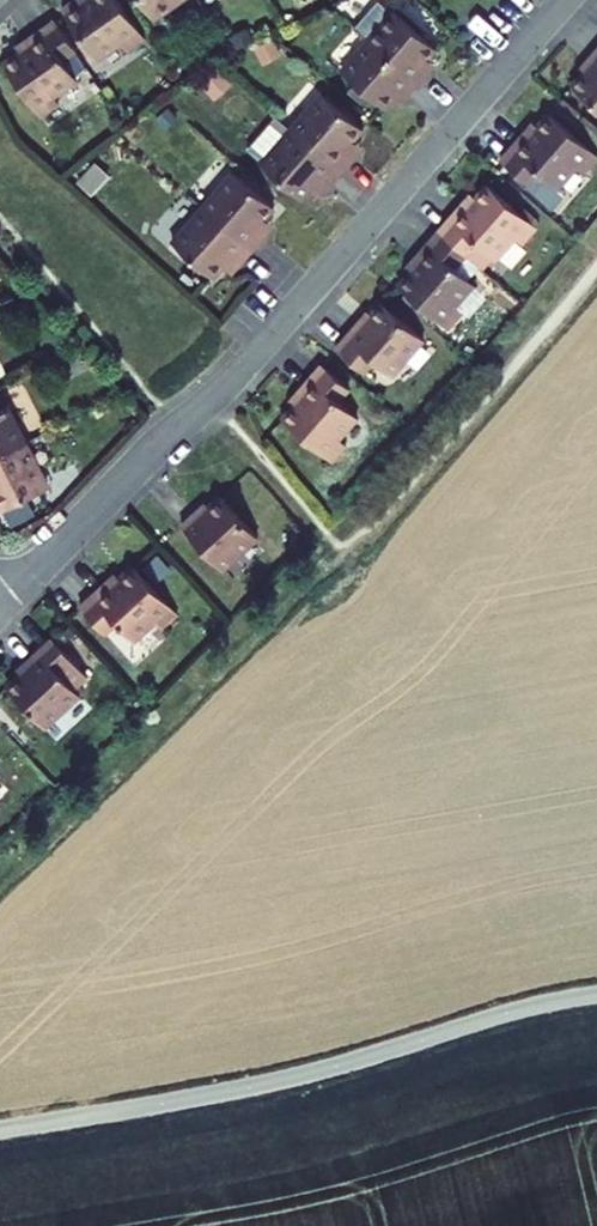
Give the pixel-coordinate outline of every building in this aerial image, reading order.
[(201,6),(196,0),(133,0),(159,36),(201,6)] [(107,78),(130,63),(135,69),(150,59),(113,3),(87,20),(85,17),(71,26),(107,78)] [(387,21),(365,46),(414,90),(423,80),(416,74),(430,58),(387,21)] [(85,67),(64,36),(46,47),(63,80),(85,67)] [(414,90),(365,46),(337,79),(381,118),(396,101),(401,106),(414,90)] [(65,112),(76,105),(63,80),(46,47),(34,54),(40,64),(15,79),(51,136),(71,123),(65,112)] [(596,107),(596,50),(589,58),(593,62),(572,85),(596,107)] [(316,105),(289,135),(338,178),(348,167),(341,162),(358,142),(316,105)] [(536,172),(558,190),(576,168),(584,174),(596,159),(545,117),(526,141),(522,137),(502,162),(527,182),(536,172)] [(322,196),(338,178),(289,135),(258,172),(300,209),(316,191),(322,196)] [(459,206),(435,234),(464,258),(475,244),(496,261),(513,240),(519,244),(533,228),(482,186),(463,209),(459,206)] [(236,188),(208,218),(252,260),(263,248),(257,242),(274,224),(236,188)] [(252,260),(208,218),(183,245),(184,250),(193,279),(209,294),(231,271),(237,277),(252,260)] [(452,272),(464,258),(435,234),(412,262),(415,264),(398,286),(448,327),(461,311),(456,307),(471,288),(452,272)] [(184,250),(183,245),(171,258),(193,279),(184,250)] [(358,331),(355,328),(334,353),(361,375),(369,365),(387,380),(417,343),(376,309),(358,331)] [(344,395),(316,372),(293,401),(296,404),(276,427),(325,467),(335,455),(330,451),(350,426),(331,410),(344,395)] [(32,462),(10,419),(0,424),(0,478),(32,462)] [(32,462),(0,478),(0,513),(8,529),(54,505),(32,462)] [(182,526),(222,570),(258,537),(220,496),(199,516),(196,513),(182,526)] [(177,613),(134,566),(110,588),(106,584),(81,607),(105,634),(117,623),(134,641),(155,622),(161,628),(177,613)] [(120,579),(116,575),(106,584),(110,588),(120,579)] [(68,627),(54,640),(60,646),(73,633),(68,627)] [(29,666),(7,686),(45,728),(81,695),(75,688),(88,676),(53,638),(26,663),(29,666)] [(26,663),(16,673),(18,676),(29,666),(26,663)]
